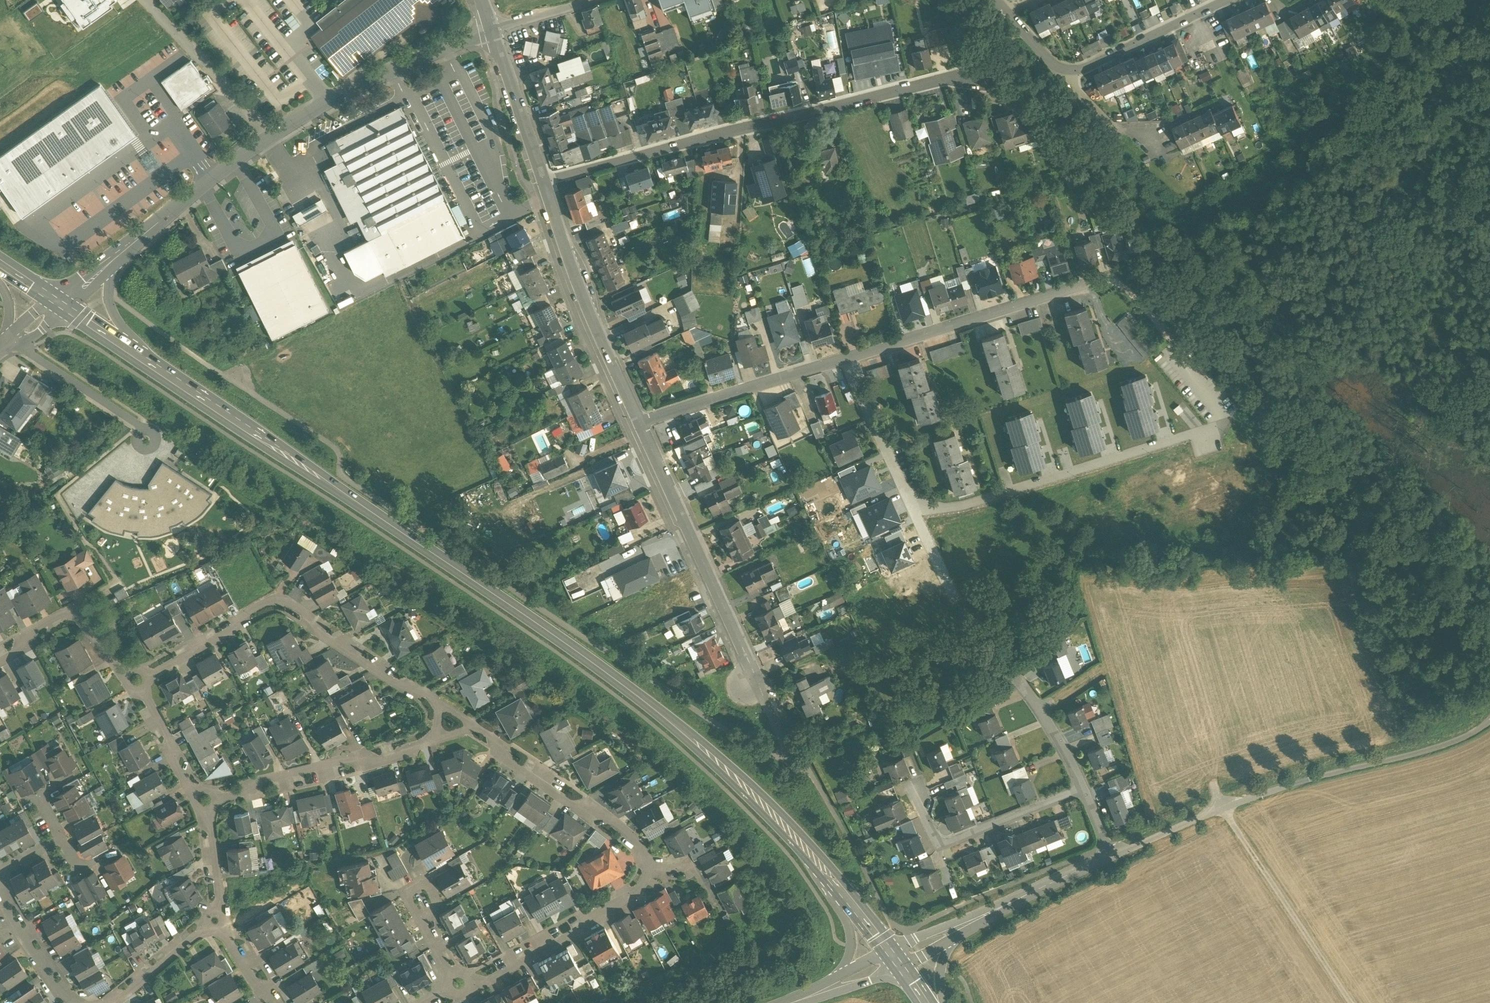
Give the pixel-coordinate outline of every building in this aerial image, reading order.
[(83,28),(113,6),(111,4),(116,0),(63,0),(83,28)] [(316,33),(319,37),(337,60),(333,63),(343,76),(415,20),(422,28),(441,13),(434,4),(440,0),(358,0),(323,28),(316,33)] [(318,22),(323,28),(358,0),(345,0),(318,22)] [(629,12),(634,10),(643,7),(641,0),(625,0),(629,12)] [(663,11),(685,3),(684,0),(659,0),(663,11)] [(685,3),(690,19),(716,10),(712,0),(684,0),(685,3)] [(1048,7),(1047,4),(1029,12),(1037,31),(1056,23),(1058,26),(1096,10),(1092,0),(1065,0),(1048,7)] [(1289,19),(1299,37),(1308,33),(1337,16),(1335,13),(1354,3),(1353,0),(1324,0),(1289,19)] [(24,11),(31,20),(45,10),(38,1),(24,11)] [(1265,3),(1227,20),(1235,38),(1273,21),(1265,3)] [(596,6),(582,11),(585,19),(582,20),(585,28),(600,23),(602,22),(596,6)] [(639,14),(636,15),(634,10),(629,12),(635,28),(649,23),(647,17),(641,19),(639,14)] [(294,14),(287,19),(294,29),(301,24),(294,14)] [(600,23),(585,28),(588,36),(602,31),(600,23)] [(1282,23),(1275,27),(1282,41),(1289,38),(1282,23)] [(855,79),(899,71),(891,25),(846,34),(855,79)] [(653,27),(640,31),(651,62),(664,58),(653,27)] [(674,27),(662,31),(668,49),(680,45),(674,27)] [(940,29),(929,32),(933,48),(944,45),(940,29)] [(1083,47),(1086,54),(1100,49),(1098,45),(1111,40),(1107,29),(1098,33),(1101,40),(1083,47)] [(560,33),(547,30),(545,39),(545,40),(542,54),(555,57),(559,37),(560,33)] [(1308,33),(1299,37),(1301,41),(1310,36),(1308,33)] [(926,48),(924,39),(915,41),(918,51),(912,52),(916,69),(931,64),(927,48),(926,48)] [(1187,60),(1179,41),(1173,44),(1181,63),(1187,60)] [(539,44),(525,42),(522,55),(536,58),(539,44)] [(1168,46),(1134,61),(1133,59),(1094,76),(1102,93),(1140,76),(1142,80),(1181,63),(1173,44),(1168,46)] [(579,56),(558,63),(561,71),(550,74),(552,82),(559,80),(571,76),(584,71),(581,61),(579,56)] [(796,58),(784,62),(788,74),(800,69),(796,58)] [(587,59),(581,61),(584,71),(590,69),(587,59)] [(191,61),(162,81),(168,91),(170,90),(173,94),(176,98),(174,100),(181,110),(210,89),(208,85),(212,82),(207,76),(203,79),(191,61)] [(827,73),(836,71),(835,61),(825,63),(827,73)] [(821,67),(813,68),(816,82),(815,82),(819,97),(835,94),(832,78),(824,80),(821,67)] [(1247,67),(1237,71),(1244,86),(1254,82),(1247,67)] [(547,68),(531,73),(536,88),(552,82),(550,74),(547,68)] [(1204,81),(1213,77),(1210,70),(1201,74),(1204,81)] [(750,76),(741,78),(743,86),(752,84),(760,82),(758,72),(749,74),(750,76)] [(846,73),(840,74),(842,86),(848,85),(846,73)] [(571,76),(559,80),(561,84),(562,87),(573,83),(571,76)] [(796,80),(768,86),(769,93),(772,106),(784,104),(784,105),(801,101),(797,83),(796,80)] [(552,82),(536,88),(541,103),(558,98),(554,87),(552,82)] [(23,216),(131,139),(132,130),(100,85),(0,157),(0,185),(23,216)] [(585,88),(574,92),(577,98),(587,94),(585,88)] [(671,92),(664,94),(668,105),(674,103),(671,92)] [(754,92),(745,94),(745,96),(739,97),(743,113),(758,110),(754,92)] [(683,93),(673,96),(676,107),(686,104),(683,93)] [(575,98),(567,101),(569,107),(577,105),(575,98)] [(205,107),(208,111),(217,104),(214,100),(205,107)] [(712,103),(699,107),(703,123),(717,119),(715,115),(718,110),(713,107),(712,103)] [(208,111),(200,117),(212,134),(229,121),(217,104),(208,111)] [(611,104),(585,113),(582,114),(571,118),(574,128),(573,128),(574,132),(616,118),(611,104)] [(401,107),(329,143),(339,163),(326,170),(346,210),(352,213),(350,218),(355,220),(358,219),(368,240),(447,200),(401,107)] [(699,107),(686,111),(687,116),(685,120),(689,122),(690,127),(703,123),(699,107)] [(1210,112),(1171,129),(1180,147),(1218,130),(1220,133),(1239,125),(1231,107),(1212,116),(1210,112)] [(580,109),(569,112),(569,114),(571,118),(582,114),(580,109)] [(556,110),(539,116),(543,129),(552,126),(552,125),(560,122),(559,117),(556,110)] [(904,110),(889,115),(894,134),(910,129),(904,110)] [(1002,113),(988,117),(992,129),(998,128),(995,118),(1003,116),(1002,113)] [(1003,116),(995,118),(998,128),(1003,144),(1032,135),(1031,132),(1030,132),(1021,122),(1017,124),(1014,121),(1012,113),(1003,116)] [(569,114),(559,117),(560,122),(571,118),(569,114)] [(664,117),(656,120),(661,135),(674,131),(673,126),(675,122),(671,120),(670,116),(664,117)] [(948,117),(927,124),(926,123),(932,143),(935,142),(939,155),(945,153),(946,156),(947,156),(948,159),(957,156),(949,128),(951,127),(948,117)] [(979,117),(962,122),(970,148),(990,142),(986,130),(983,130),(979,117)] [(571,118),(560,122),(562,127),(565,126),(567,130),(573,128),(574,128),(571,118)] [(616,118),(574,132),(577,141),(579,145),(604,137),(610,135),(617,133),(621,131),(616,118)] [(656,120),(643,123),(641,132),(646,134),(647,139),(661,135),(656,120)] [(562,127),(560,122),(552,125),(552,126),(543,129),(547,141),(565,135),(562,127)] [(633,144),(629,129),(621,131),(617,133),(621,147),(633,144)] [(617,133),(610,135),(614,149),(621,147),(617,133)] [(565,135),(547,141),(552,152),(561,149),(561,151),(570,148),(568,144),(565,135)] [(604,137),(579,145),(583,159),(591,156),(590,154),(600,151),(600,148),(607,146),(604,137)] [(763,140),(769,161),(774,159),(776,159),(774,154),(780,153),(775,137),(763,140)] [(579,145),(570,148),(573,159),(572,159),(573,162),(583,159),(579,145)] [(717,152),(710,154),(709,150),(704,151),(705,155),(701,156),(705,170),(732,163),(727,145),(716,148),(717,152)] [(834,147),(811,152),(815,168),(824,166),(825,172),(839,169),(834,147)] [(561,149),(552,152),(555,165),(572,159),(573,159),(570,148),(561,151),(561,149)] [(150,150),(140,158),(151,173),(161,166),(150,150)] [(685,156),(677,159),(676,157),(671,158),(672,160),(662,162),(663,166),(661,167),(662,171),(664,171),(665,175),(686,170),(688,170),(686,160),(685,156)] [(696,158),(686,160),(688,170),(686,170),(688,178),(695,178),(696,158)] [(773,198),(785,195),(774,159),(769,161),(751,166),(757,183),(760,193),(771,190),(773,198)] [(648,166),(626,173),(626,175),(630,188),(631,190),(653,183),(648,166)] [(626,175),(619,177),(623,190),(630,188),(626,175)] [(592,185),(589,177),(575,182),(578,189),(580,188),(592,185)] [(736,182),(712,181),(710,210),(711,210),(720,210),(720,211),(734,211),(736,182)] [(752,196),(760,193),(757,183),(749,185),(752,196)] [(592,185),(580,188),(583,195),(594,191),(592,185)] [(578,189),(565,193),(570,208),(585,203),(583,195),(580,188),(578,189)] [(322,200),(313,204),(319,215),(328,211),(322,200)] [(447,200),(368,240),(383,270),(386,275),(465,236),(447,200)] [(585,203),(570,208),(574,222),(580,220),(581,222),(584,221),(583,219),(590,217),(588,212),(585,203)] [(319,215),(313,204),(306,208),(312,219),(319,215)] [(753,204),(744,208),(748,219),(758,215),(753,204)] [(631,226),(638,224),(633,205),(623,208),(627,220),(629,219),(631,226)] [(312,219),(306,208),(298,213),(304,224),(312,219)] [(720,210),(711,210),(710,228),(719,228),(720,211),(720,210)] [(597,212),(591,214),(592,216),(590,217),(583,219),(584,221),(587,229),(601,223),(597,212)] [(304,224),(298,213),(293,215),(299,226),(304,224)] [(622,216),(612,219),(613,224),(623,221),(622,216)] [(517,223),(494,234),(497,241),(506,236),(520,230),(517,223)] [(520,230),(506,236),(512,248),(529,239),(524,228),(520,230)] [(720,230),(709,229),(708,240),(719,241),(720,230)] [(1120,230),(1114,231),(1115,233),(1114,233),(1117,242),(1123,239),(1120,230)] [(1103,235),(1102,235),(1106,245),(1111,261),(1130,255),(1125,239),(1123,239),(1117,242),(1114,233),(1115,233),(1114,231),(1103,235)] [(1102,232),(1095,234),(1099,247),(1106,245),(1102,235),(1103,235),(1102,232)] [(602,233),(586,240),(593,257),(610,249),(602,233)] [(1095,234),(1088,236),(1089,240),(1090,240),(1093,248),(1099,247),(1095,234)] [(506,236),(497,241),(503,252),(512,248),(506,236)] [(529,239),(512,248),(518,261),(530,255),(536,252),(529,239)] [(793,256),(807,250),(802,239),(789,245),(793,256)] [(383,270),(368,240),(344,252),(354,272),(365,279),(383,270)] [(1089,240),(1074,245),(1078,258),(1081,267),(1082,267),(1097,262),(1093,248),(1090,240),(1089,240)] [(295,243),(239,271),(272,338),(328,310),(295,243)] [(1053,244),(1052,246),(1045,248),(1048,257),(1051,270),(1056,275),(1057,272),(1060,273),(1061,270),(1063,272),(1065,269),(1067,271),(1068,267),(1067,266),(1061,245),(1060,243),(1058,243),(1056,243),(1055,243),(1053,244)] [(319,252),(316,246),(311,248),(315,255),(319,252)] [(1042,246),(1037,247),(1041,259),(1048,257),(1045,248),(1042,246)] [(1037,247),(1031,249),(1034,257),(1035,261),(1041,259),(1037,247)] [(202,248),(173,263),(182,281),(200,272),(205,281),(216,276),(210,264),(202,248)] [(512,248),(503,252),(510,265),(518,261),(512,248)] [(610,249),(593,257),(600,273),(617,266),(610,249)] [(518,261),(510,265),(512,271),(522,265),(533,260),(530,255),(518,261)] [(1034,257),(1027,259),(1032,275),(1039,273),(1035,261),(1034,257)] [(222,258),(210,264),(216,276),(228,270),(222,258)] [(1078,258),(1073,259),(1076,271),(1083,269),(1082,267),(1081,267),(1078,258)] [(1027,259),(1011,264),(1015,280),(1032,275),(1027,259)] [(533,260),(522,265),(525,271),(535,266),(533,260)] [(785,272),(794,271),(793,260),(783,261),(785,272)] [(525,271),(519,274),(525,286),(542,278),(536,266),(525,271)] [(617,266),(600,273),(607,290),(625,282),(617,266)] [(963,266),(956,268),(960,281),(967,279),(963,266)] [(969,286),(977,284),(974,272),(972,266),(964,268),(967,279),(969,286)] [(981,297),(1001,291),(994,266),(974,272),(977,284),(981,297)] [(542,278),(525,286),(531,298),(533,298),(544,292),(548,290),(542,278)] [(800,278),(791,281),(794,294),(804,292),(800,278)] [(924,294),(920,282),(919,279),(911,281),(914,290),(916,298),(924,296),(924,294)] [(927,280),(920,282),(924,294),(930,291),(929,289),(930,288),(927,280)] [(961,283),(946,288),(951,304),(957,302),(957,304),(967,301),(961,283)] [(930,288),(929,289),(930,291),(937,312),(952,307),(951,304),(946,288),(945,284),(930,288)] [(877,285),(841,296),(841,299),(836,301),(840,314),(848,311),(848,309),(856,307),(858,312),(871,308),(869,303),(873,301),(874,303),(884,300),(881,291),(879,292),(877,285)] [(691,289),(674,298),(682,314),(685,327),(686,330),(695,326),(691,310),(699,306),(691,289)] [(914,290),(895,296),(903,321),(924,315),(920,302),(918,302),(916,298),(914,290)] [(639,292),(635,291),(628,294),(634,307),(625,312),(626,315),(632,312),(632,311),(642,307),(641,304),(643,300),(639,292)] [(544,292),(533,298),(536,303),(546,298),(544,292)] [(794,294),(791,295),(795,307),(807,303),(804,292),(794,294)] [(628,294),(612,301),(618,314),(625,312),(634,307),(628,294)] [(546,298),(536,303),(538,309),(549,304),(546,298)] [(538,309),(532,312),(538,324),(556,315),(550,303),(549,304),(538,309)] [(787,303),(777,306),(779,313),(781,317),(791,314),(787,303)] [(758,306),(751,308),(752,309),(755,320),(762,318),(758,306)] [(828,306),(816,310),(818,316),(825,314),(830,312),(828,306)] [(642,307),(632,311),(632,312),(626,315),(629,321),(645,313),(642,307)] [(493,321),(502,317),(498,308),(489,312),(493,321)] [(1075,343),(1092,338),(1084,308),(1062,315),(1071,344),(1075,343)] [(752,309),(745,311),(749,323),(755,320),(752,309)] [(791,314),(781,317),(779,313),(768,316),(776,343),(781,341),(782,344),(799,339),(791,314)] [(825,314),(818,316),(821,324),(827,322),(825,314)] [(556,315),(538,324),(544,335),(544,336),(547,335),(558,329),(562,327),(556,315)] [(827,322),(821,324),(818,316),(805,319),(813,346),(833,339),(827,322)] [(1039,318),(1017,325),(1020,335),(1042,328),(1039,318)] [(1155,352),(1125,318),(1117,325),(1146,359),(1155,352)] [(645,323),(625,332),(625,333),(629,341),(628,341),(632,348),(633,348),(633,349),(648,342),(668,332),(662,319),(655,322),(655,323),(647,327),(645,323)] [(750,328),(738,331),(738,339),(753,335),(750,328)] [(558,329),(547,335),(550,341),(561,336),(558,329)] [(993,366),(1010,361),(1001,332),(981,338),(989,367),(993,366)] [(690,334),(677,340),(680,346),(691,342),(693,341),(690,334)] [(544,335),(537,339),(540,346),(550,341),(547,335),(544,336),(544,335)] [(738,339),(736,339),(744,366),(768,359),(765,348),(757,350),(753,335),(738,339)] [(561,336),(550,341),(553,347),(564,341),(561,336)] [(1092,338),(1075,343),(1084,372),(1106,366),(1097,336),(1092,338)] [(693,341),(691,342),(698,363),(704,362),(703,360),(704,360),(698,339),(693,341)] [(805,340),(799,342),(800,345),(798,345),(800,350),(802,350),(803,354),(809,352),(805,340)] [(553,347),(549,349),(553,358),(550,360),(554,367),(556,366),(573,357),(565,341),(553,347)] [(962,341),(929,351),(933,362),(965,352),(962,341)] [(648,342),(633,348),(636,354),(651,347),(648,342)] [(655,351),(638,360),(652,391),(670,382),(679,377),(674,367),(665,371),(655,351)] [(704,360),(703,360),(704,362),(704,361),(710,381),(735,374),(729,353),(704,360)] [(573,357),(556,366),(561,374),(558,376),(562,384),(566,382),(577,376),(582,374),(573,357)] [(910,392),(927,387),(918,358),(897,365),(907,393),(910,392)] [(1010,361),(993,366),(1002,396),(1023,389),(1014,360),(1010,361)] [(889,363),(866,370),(869,382),(892,374),(889,363)] [(40,381),(27,373),(20,386),(22,388),(32,394),(40,381)] [(577,376),(566,382),(568,387),(580,382),(577,376)] [(1122,384),(1130,409),(1151,403),(1154,402),(1151,393),(1153,392),(1151,385),(1149,386),(1146,376),(1122,384)] [(49,386),(40,381),(32,394),(33,394),(30,398),(37,403),(36,404),(44,410),(48,414),(49,414),(54,405),(49,402),(56,391),(49,387),(49,386)] [(580,382),(568,387),(572,394),(583,388),(580,382)] [(927,387),(910,392),(919,421),(939,415),(930,386),(927,387)] [(572,394),(570,395),(574,403),(571,404),(575,412),(578,411),(594,403),(586,387),(572,394)] [(32,394),(22,388),(0,416),(17,429),(18,428),(29,413),(36,404),(37,403),(30,398),(33,394),(32,394)] [(794,390),(782,396),(784,400),(785,399),(790,409),(801,404),(794,390)] [(850,390),(844,393),(849,403),(854,401),(850,390)] [(830,391),(815,396),(820,412),(821,412),(827,410),(835,408),(830,391)] [(1067,401),(1074,426),(1096,420),(1099,419),(1096,410),(1098,409),(1096,402),(1094,403),(1091,393),(1067,401)] [(784,400),(764,409),(768,417),(771,423),(776,436),(797,427),(790,409),(785,399),(784,400)] [(594,403),(578,411),(582,420),(580,421),(583,428),(589,425),(598,420),(602,418),(594,403)] [(1130,409),(1127,410),(1134,436),(1159,428),(1156,418),(1158,418),(1156,411),(1154,412),(1151,403),(1130,409)] [(729,416),(736,413),(732,405),(725,409),(729,416)] [(827,410),(821,412),(823,421),(829,419),(827,410)] [(1006,420),(1014,445),(1035,439),(1039,438),(1036,428),(1038,428),(1036,421),(1034,422),(1031,412),(1006,420)] [(705,415),(696,419),(703,434),(712,431),(705,415)] [(737,416),(726,420),(728,426),(739,422),(737,416)] [(696,418),(679,426),(680,427),(679,428),(681,432),(682,432),(687,442),(693,439),(703,434),(696,419),(696,418)] [(819,420),(811,423),(815,436),(824,434),(819,420)] [(1074,426),(1072,427),(1079,453),(1104,445),(1101,435),(1103,435),(1101,428),(1099,429),(1096,420),(1074,426)] [(600,423),(590,428),(592,433),(602,429),(600,423)] [(0,425),(0,435),(5,437),(9,430),(0,425)] [(853,428),(841,433),(844,440),(850,437),(856,434),(853,428)] [(5,437),(0,435),(0,447),(13,455),(15,453),(22,441),(23,439),(9,430),(5,437)] [(945,465),(963,459),(955,432),(934,438),(942,466),(945,465)] [(845,441),(830,448),(833,453),(836,452),(841,462),(855,456),(854,454),(859,451),(855,443),(853,444),(850,437),(844,440),(845,441)] [(693,439),(687,442),(690,449),(697,446),(693,439)] [(1014,445),(1012,446),(1019,472),(1044,464),(1041,454),(1043,454),(1041,447),(1038,447),(1035,439),(1014,445)] [(22,441),(15,453),(19,455),(26,444),(22,441)] [(576,450),(583,454),(588,444),(580,441),(576,450)] [(766,447),(769,456),(777,453),(774,444),(766,447)] [(690,449),(681,453),(687,466),(703,458),(697,446),(690,449)] [(561,455),(539,465),(541,469),(539,470),(542,479),(545,478),(567,469),(561,455)] [(703,458),(687,466),(692,478),(702,473),(708,470),(703,458)] [(963,459),(945,465),(954,493),(975,486),(967,458),(963,459)] [(46,468),(51,479),(64,473),(59,462),(46,468)] [(132,489),(115,482),(89,513),(95,517),(92,521),(107,530),(123,534),(124,530),(139,531),(139,536),(156,536),(172,532),(170,526),(183,521),(185,524),(202,513),(211,503),(207,500),(212,495),(163,464),(149,484),(150,490),(132,489)] [(618,464),(595,473),(604,495),(612,491),(627,485),(618,464)] [(854,464),(837,472),(840,479),(847,476),(857,471),(854,464)] [(870,466),(857,471),(847,476),(853,489),(847,492),(851,502),(880,488),(870,466)] [(708,470),(702,473),(705,481),(711,478),(708,470)] [(734,482),(705,495),(713,515),(722,511),(723,513),(731,510),(725,495),(737,489),(734,482)] [(627,485),(612,491),(617,503),(634,496),(629,484),(627,485)] [(900,522),(889,498),(867,508),(860,512),(870,535),(889,527),(900,522)] [(637,502),(622,509),(627,520),(624,521),(628,529),(645,521),(640,510),(641,510),(637,502)] [(864,502),(850,509),(853,515),(860,512),(867,508),(864,502)] [(738,521),(720,529),(728,545),(746,536),(738,521)] [(902,528),(900,522),(889,527),(892,533),(901,529),(902,528)] [(759,523),(752,526),(755,532),(762,529),(759,523)] [(770,525),(762,529),(765,534),(773,531),(770,525)] [(762,529),(755,532),(758,538),(765,534),(762,529)] [(892,533),(884,536),(889,547),(903,541),(904,542),(906,541),(901,529),(892,533)] [(630,531),(618,536),(621,544),(633,538),(630,531)] [(746,536),(728,545),(735,560),(753,552),(746,536)] [(311,551),(295,541),(283,560),(298,570),(311,551)] [(883,551),(891,569),(912,560),(904,542),(903,541),(889,547),(883,551)] [(336,556),(319,545),(313,555),(324,562),(336,556)] [(94,561),(87,549),(74,556),(75,558),(76,560),(77,560),(82,569),(94,561)] [(649,557),(613,574),(623,594),(659,577),(649,557)] [(75,558),(57,568),(69,589),(75,586),(73,583),(79,580),(80,581),(82,581),(84,580),(85,578),(85,577),(86,576),(82,569),(77,560),(76,560),(75,558)] [(770,562),(741,575),(750,594),(759,590),(757,587),(765,584),(761,574),(764,573),(766,576),(775,571),(770,562)] [(320,565),(304,573),(307,580),(323,571),(320,565)] [(307,580),(313,591),(332,581),(326,569),(323,571),(307,580)] [(613,574),(605,578),(615,598),(623,594),(613,574)] [(50,599),(37,575),(24,582),(29,590),(17,596),(17,597),(25,612),(26,612),(30,610),(33,611),(35,609),(36,607),(37,606),(38,608),(43,605),(42,603),(50,599)] [(575,576),(565,580),(567,585),(577,581),(575,576)] [(332,581),(313,591),(319,602),(335,593),(338,592),(332,581)] [(578,581),(568,586),(570,590),(580,586),(578,581)] [(780,581),(770,586),(773,591),(782,586),(780,581)] [(221,596),(216,586),(201,594),(212,615),(227,607),(221,596)] [(786,586),(775,591),(778,596),(788,591),(786,586)] [(0,590),(0,597),(1,599),(4,598),(9,608),(14,605),(11,599),(4,587),(0,590)] [(118,601),(129,596),(124,587),(113,593),(118,601)] [(788,591),(778,596),(780,602),(791,598),(788,591)] [(234,603),(228,592),(221,596),(227,607),(234,603)] [(335,593),(320,602),(324,608),(339,600),(335,593)] [(828,606),(844,603),(842,593),(826,596),(828,606)] [(212,615),(201,594),(187,602),(186,602),(190,610),(197,623),(212,615)] [(25,612),(17,597),(17,596),(11,599),(14,605),(21,617),(27,614),(26,612),(25,612)] [(183,596),(175,600),(182,611),(183,614),(190,610),(186,602),(187,602),(183,596)] [(361,596),(343,606),(355,629),(362,625),(369,621),(369,620),(362,608),(366,606),(361,596)] [(0,599),(0,627),(0,626),(3,628),(5,626),(6,623),(15,618),(9,608),(4,598),(1,599),(0,599)] [(182,611),(175,600),(165,606),(167,609),(168,608),(172,617),(182,611)] [(767,600),(761,603),(765,611),(771,609),(767,600)] [(779,607),(772,610),(777,620),(784,617),(779,607)] [(172,617),(168,608),(167,609),(153,616),(154,618),(139,626),(151,647),(169,636),(170,638),(181,632),(172,617)] [(765,611),(755,616),(761,628),(777,620),(772,610),(772,608),(765,611)] [(689,610),(672,618),(675,623),(680,621),(691,616),(689,610)] [(691,616),(680,621),(686,633),(704,625),(699,612),(691,616)] [(378,624),(374,617),(369,620),(369,621),(362,625),(365,631),(378,624)] [(789,628),(784,617),(777,620),(782,631),(789,628)] [(672,618),(664,622),(667,627),(675,623),(672,618)] [(392,620),(381,626),(384,633),(386,632),(386,631),(396,626),(392,620)] [(777,620),(761,628),(766,639),(776,635),(782,632),(782,631),(777,620)] [(396,626),(386,631),(386,632),(396,649),(396,650),(406,645),(413,641),(408,634),(409,633),(403,622),(396,626)] [(290,632),(268,644),(282,668),(290,663),(288,660),(294,657),(301,653),(301,652),(290,632)] [(782,632),(776,635),(780,643),(786,640),(782,632)] [(700,634),(683,642),(686,647),(695,643),(702,640),(700,634)] [(702,640),(695,643),(700,656),(719,647),(713,635),(702,640)] [(780,643),(779,643),(784,653),(783,653),(785,658),(786,659),(803,651),(802,650),(798,642),(796,636),(786,640),(780,643)] [(1063,636),(1054,645),(1056,650),(1065,647),(1065,648),(1067,647),(1063,636)] [(806,638),(798,642),(802,650),(810,647),(806,638)] [(829,639),(813,646),(816,653),(832,646),(829,639)] [(78,641),(57,652),(66,668),(71,665),(75,672),(78,670),(92,662),(81,642),(78,641)] [(254,658),(245,642),(235,648),(236,650),(229,653),(238,670),(239,669),(245,666),(247,669),(257,664),(257,663),(254,658)] [(406,645),(396,650),(396,649),(394,650),(398,657),(409,651),(406,645)] [(454,667),(442,645),(423,655),(435,677),(448,671),(454,667)] [(719,647),(700,656),(706,668),(714,665),(725,660),(719,647)] [(1065,647),(1056,650),(1058,656),(1067,653),(1065,648),(1065,647)] [(301,652),(301,653),(294,657),(299,665),(312,658),(306,649),(301,652)] [(269,666),(262,653),(254,658),(257,663),(257,664),(260,670),(269,666)] [(227,676),(215,655),(198,664),(202,671),(208,683),(218,678),(219,680),(227,676)] [(44,679),(33,660),(18,668),(27,683),(30,687),(44,679)] [(327,661),(308,672),(318,691),(335,682),(338,680),(327,661)] [(92,662),(78,670),(81,675),(85,673),(95,667),(92,662)] [(1058,662),(1044,668),(1050,684),(1065,678),(1063,674),(1058,662)] [(454,667),(448,671),(452,679),(457,676),(466,671),(462,663),(454,667)] [(706,668),(697,672),(700,677),(716,670),(714,665),(706,668)] [(245,666),(239,669),(243,678),(250,675),(247,669),(245,666)] [(1073,667),(1066,670),(1067,672),(1063,674),(1065,678),(1076,673),(1073,667)] [(469,676),(461,680),(475,707),(488,700),(482,687),(479,682),(487,678),(487,677),(482,668),(469,676)] [(202,671),(193,676),(194,679),(199,688),(208,683),(202,671)] [(466,671),(457,676),(459,681),(461,680),(469,676),(466,671)] [(110,693),(99,672),(88,678),(78,684),(83,693),(84,692),(91,704),(110,693)] [(81,675),(73,680),(76,685),(78,684),(88,678),(85,673),(81,675)] [(7,674),(0,678),(0,682),(11,701),(19,696),(18,693),(7,674)] [(181,674),(162,685),(173,704),(183,699),(184,698),(182,695),(189,691),(191,694),(192,694),(194,692),(188,682),(186,683),(181,674)] [(347,675),(338,680),(335,682),(339,689),(351,682),(347,675)] [(364,676),(351,683),(355,690),(356,690),(357,691),(368,685),(364,676)] [(487,678),(479,682),(482,687),(492,681),(489,676),(487,677),(487,678)] [(530,683),(520,677),(508,684),(513,693),(530,683)] [(810,685),(806,677),(797,681),(806,701),(802,703),(807,714),(813,712),(817,718),(824,715),(818,702),(822,701),(819,694),(829,689),(824,678),(810,685)] [(199,688),(194,679),(188,682),(194,692),(200,689),(199,688)] [(0,682),(0,702),(0,703),(2,705),(11,701),(0,682)] [(27,683),(21,687),(23,690),(30,702),(36,699),(30,687),(27,683)] [(530,683),(513,693),(517,701),(520,699),(520,700),(540,690),(531,683),(530,683)] [(368,685),(357,691),(356,690),(355,690),(340,698),(349,715),(356,712),(359,717),(368,712),(371,717),(383,711),(368,685)] [(282,689),(269,696),(275,708),(288,700),(282,689)] [(30,702),(23,690),(18,693),(19,696),(25,705),(30,702)] [(189,691),(182,695),(184,698),(183,699),(185,703),(194,698),(192,694),(191,694),(189,691)] [(517,701),(498,712),(511,735),(533,723),(520,700),(520,699),(517,701)] [(990,702),(979,708),(981,713),(983,712),(992,708),(990,702)] [(116,703),(96,714),(108,735),(128,724),(116,703)] [(1088,705),(1081,707),(1085,717),(1092,715),(1088,705)] [(1081,707),(1068,713),(1074,729),(1088,723),(1085,717),(1081,707)] [(992,708),(983,712),(985,716),(994,712),(992,708)] [(91,711),(81,716),(84,722),(95,717),(91,711)] [(348,726),(342,715),(335,718),(337,720),(342,729),(348,726)] [(994,716),(979,721),(984,736),(1000,731),(994,716)] [(308,748),(294,723),(292,725),(288,717),(280,722),(281,723),(280,723),(282,726),(273,731),(278,740),(276,741),(281,749),(282,748),(288,759),(308,748)] [(1100,718),(1091,721),(1093,727),(1102,723),(1100,718)] [(566,719),(541,733),(554,757),(555,759),(566,753),(569,758),(571,757),(568,751),(569,751),(566,745),(570,743),(564,732),(571,728),(566,719)] [(337,720),(317,731),(327,750),(347,739),(342,729),(337,720)] [(219,723),(214,726),(219,734),(223,731),(219,723)] [(1102,723),(1093,727),(1096,734),(1107,729),(1104,723),(1102,723)] [(194,724),(182,730),(188,740),(199,734),(199,733),(194,724)] [(214,725),(199,733),(199,734),(188,740),(188,741),(190,740),(196,750),(195,751),(204,767),(220,758),(219,757),(212,743),(211,744),(209,741),(219,736),(220,736),(219,734),(214,726),(214,725)] [(261,725),(253,730),(257,737),(259,736),(264,746),(270,742),(261,725)] [(1107,729),(1096,734),(1101,745),(1110,741),(1107,736),(1109,735),(1107,729)] [(122,735),(109,742),(114,753),(120,750),(127,745),(122,735)] [(1006,735),(995,739),(997,746),(1000,744),(1002,748),(1010,745),(1006,735)] [(264,746),(259,736),(257,737),(247,742),(253,752),(250,754),(257,767),(272,759),(264,746)] [(127,745),(120,750),(131,770),(149,760),(138,740),(127,745)] [(68,758),(60,744),(45,753),(44,753),(51,766),(57,776),(64,772),(65,775),(72,771),(70,768),(75,765),(70,757),(68,758)] [(910,755),(905,744),(900,746),(905,757),(910,755)] [(947,744),(941,747),(942,750),(944,754),(950,751),(947,744)] [(592,745),(572,756),(575,762),(593,752),(593,753),(595,751),(592,745)] [(1102,748),(1088,754),(1094,768),(1108,763),(1102,748)] [(51,766),(44,753),(45,753),(43,749),(36,753),(44,766),(45,769),(51,766)] [(457,758),(452,760),(452,758),(442,761),(445,771),(449,782),(459,779),(463,749),(455,752),(457,758)] [(472,755),(463,749),(459,779),(469,785),(475,775),(481,767),(473,761),(472,763),(468,760),(472,755)] [(1011,749),(996,755),(1002,770),(1017,764),(1011,749)] [(942,750),(927,755),(933,771),(948,766),(944,754),(942,750)] [(36,753),(36,752),(30,756),(33,761),(34,761),(38,769),(39,769),(44,766),(36,753)] [(593,753),(593,752),(575,762),(585,780),(583,781),(587,788),(618,771),(614,763),(609,766),(607,763),(600,766),(593,753)] [(566,753),(555,759),(554,757),(553,758),(557,765),(569,758),(566,753)] [(220,758),(204,767),(209,776),(217,775),(218,777),(222,774),(231,772),(222,756),(219,757),(220,758)] [(902,759),(887,766),(894,781),(909,775),(902,759)] [(33,761),(22,767),(34,788),(45,782),(39,769),(38,769),(34,761),(33,761)] [(958,764),(949,768),(953,778),(964,774),(962,769),(960,770),(958,764)] [(431,775),(428,766),(407,773),(413,790),(423,787),(424,791),(435,788),(435,787),(431,775)] [(12,773),(11,773),(16,782),(15,782),(22,795),(34,788),(22,767),(12,773)] [(1023,767),(1012,771),(1015,778),(1018,777),(1019,780),(1027,777),(1023,767)] [(12,773),(9,768),(3,771),(10,785),(15,782),(16,782),(11,773),(12,773)] [(635,770),(622,777),(625,783),(633,779),(633,780),(639,776),(635,770)] [(141,780),(134,784),(137,789),(144,802),(151,799),(167,790),(157,771),(141,780)] [(394,771),(373,778),(378,794),(391,790),(391,793),(393,792),(392,791),(399,789),(400,789),(398,783),(394,771)] [(449,782),(445,771),(439,773),(443,784),(449,782)] [(511,782),(496,772),(489,782),(485,782),(483,785),(484,789),(483,790),(499,800),(508,787),(511,782)] [(439,773),(431,775),(435,787),(435,788),(436,793),(444,790),(443,784),(439,773)] [(964,774),(953,778),(959,792),(965,789),(967,788),(964,781),(966,780),(964,774)] [(138,775),(128,781),(131,786),(134,784),(141,780),(138,775)] [(475,775),(469,785),(474,789),(481,779),(475,775)] [(1125,775),(1108,782),(1110,788),(1117,785),(1119,791),(1126,788),(1128,787),(1125,782),(1127,781),(1125,775)] [(78,778),(62,787),(65,792),(74,787),(75,788),(81,784),(78,778)] [(625,783),(608,793),(613,802),(638,788),(633,780),(633,779),(625,783)] [(1028,779),(1013,785),(1019,801),(1034,795),(1028,779)] [(404,781),(398,783),(400,789),(399,789),(401,795),(408,793),(404,781)] [(65,792),(53,799),(59,809),(63,807),(80,797),(75,788),(74,787),(65,792)] [(508,787),(499,800),(509,808),(518,794),(508,787)] [(885,790),(883,791),(885,797),(887,797),(890,802),(898,799),(893,787),(885,790)] [(638,788),(613,802),(618,811),(635,802),(643,797),(638,788)] [(1126,788),(1119,791),(1120,793),(1127,809),(1133,806),(1126,788)] [(137,789),(128,794),(135,807),(144,802),(137,789)] [(350,789),(336,793),(342,813),(349,811),(351,819),(363,815),(364,815),(361,805),(356,791),(351,793),(350,789)] [(965,789),(959,792),(960,794),(965,808),(972,805),(965,789)] [(526,796),(518,808),(519,808),(518,810),(527,816),(540,797),(536,795),(537,794),(531,790),(526,796)] [(509,808),(507,811),(514,815),(518,810),(519,808),(518,808),(526,796),(520,792),(518,794),(509,808)] [(1120,793),(1106,799),(1112,814),(1127,809),(1120,793)] [(648,794),(643,797),(635,802),(638,808),(652,800),(648,794)] [(960,794),(945,800),(950,814),(951,814),(965,808),(960,794)] [(324,795),(309,798),(309,799),(304,800),(305,802),(298,804),(299,809),(302,821),(303,821),(302,820),(307,819),(308,825),(317,823),(316,817),(328,814),(324,795)] [(88,808),(82,796),(80,797),(63,807),(70,819),(81,813),(89,809),(88,808)] [(540,797),(527,816),(537,823),(538,821),(539,822),(547,810),(551,804),(545,800),(545,801),(540,797)] [(144,802),(135,807),(138,813),(154,804),(151,799),(144,802)] [(184,814),(175,799),(165,805),(156,810),(160,817),(164,818),(167,823),(184,814)] [(162,800),(151,806),(154,811),(156,810),(165,805),(162,800)] [(373,802),(361,805),(364,815),(363,815),(365,819),(377,815),(373,802)] [(899,802),(884,809),(890,823),(893,822),(906,817),(899,802)] [(658,805),(637,816),(648,835),(661,827),(668,823),(658,805)] [(89,809),(81,813),(84,819),(90,815),(96,812),(93,806),(88,808),(89,809)] [(292,807),(287,808),(290,823),(296,822),(293,810),(292,807)] [(287,808),(262,814),(267,839),(283,835),(281,825),(290,823),(287,808)] [(965,808),(951,814),(950,814),(945,816),(950,828),(962,823),(970,820),(965,808)] [(299,809),(293,810),(296,822),(296,823),(302,821),(299,809)] [(890,823),(884,809),(877,812),(879,817),(874,820),(878,829),(879,829),(890,823)] [(1127,809),(1112,814),(1116,825),(1131,819),(1127,809)] [(547,810),(539,822),(538,821),(537,823),(533,828),(539,833),(543,828),(553,814),(547,810)] [(33,825),(25,811),(19,814),(22,819),(23,819),(28,827),(33,825)] [(553,814),(543,828),(549,832),(559,818),(553,814)] [(566,814),(554,830),(564,838),(563,840),(572,847),(585,828),(566,814)] [(84,819),(75,824),(77,829),(78,829),(93,821),(93,820),(90,815),(84,819)] [(248,815),(234,818),(238,835),(252,832),(250,824),(248,815)] [(1068,815),(1057,819),(1061,829),(1066,827),(1067,830),(1073,827),(1068,815)] [(970,820),(962,823),(964,829),(976,824),(974,818),(970,820)] [(22,819),(12,825),(22,842),(21,842),(23,846),(35,840),(28,827),(23,819),(22,819)] [(93,821),(78,829),(77,829),(76,830),(82,843),(83,843),(100,833),(100,834),(104,832),(97,819),(93,820),(93,821)] [(1054,820),(1038,826),(1045,843),(1060,837),(1054,820)] [(668,823),(661,827),(664,832),(674,826),(671,821),(668,823)] [(911,821),(901,825),(904,833),(907,832),(909,837),(917,834),(911,821)] [(257,822),(250,824),(252,832),(253,835),(260,834),(257,822)] [(890,823),(879,829),(881,833),(895,828),(893,822),(890,823)] [(962,823),(951,828),(953,833),(964,829),(962,823)] [(12,825),(1,831),(10,849),(21,842),(22,842),(12,825)] [(1038,826),(1022,833),(1029,849),(1045,843),(1038,826)] [(693,845),(684,828),(665,838),(675,857),(688,850),(694,847),(693,845)] [(179,830),(166,838),(169,843),(169,844),(182,836),(179,830)] [(441,830),(417,844),(424,856),(427,855),(432,864),(451,853),(444,840),(446,839),(441,830)] [(10,849),(1,831),(0,831),(0,854),(10,849)] [(606,838),(596,831),(593,835),(603,843),(606,838)] [(100,833),(83,843),(82,843),(79,844),(85,855),(90,852),(106,843),(100,834),(100,833)] [(1029,849),(1022,833),(1015,835),(1022,852),(1029,849)] [(603,843),(593,835),(589,840),(600,848),(603,843)] [(1015,835),(1011,836),(1008,835),(1006,838),(998,842),(1007,863),(1024,857),(1022,852),(1015,835)] [(193,856),(182,836),(169,844),(169,843),(159,849),(163,858),(170,854),(176,865),(193,856)] [(918,836),(902,843),(909,859),(924,852),(918,836)] [(701,841),(693,845),(694,847),(688,850),(691,855),(703,849),(704,848),(701,841)] [(106,843),(90,852),(93,858),(109,849),(106,844),(106,843)] [(993,846),(982,851),(985,859),(991,857),(992,860),(998,857),(993,846)] [(240,848),(228,849),(229,861),(251,858),(250,847),(240,848)] [(703,849),(691,855),(694,861),(700,857),(706,854),(706,853),(703,849)] [(713,849),(706,853),(706,854),(700,857),(702,862),(716,855),(713,849)] [(608,850),(598,855),(598,858),(594,860),(593,860),(586,863),(586,865),(589,871),(587,876),(593,886),(597,887),(605,883),(610,874),(613,871),(613,870),(619,867),(611,852),(608,850)] [(723,851),(716,855),(702,862),(707,872),(725,863),(728,861),(723,851)] [(979,852),(963,858),(969,875),(986,868),(979,852)] [(397,853),(388,858),(393,868),(403,863),(397,853)] [(460,855),(448,862),(452,868),(458,865),(460,864),(464,862),(460,855)] [(123,856),(107,865),(110,871),(117,882),(118,882),(132,874),(123,856)] [(930,856),(920,860),(923,866),(925,866),(927,870),(935,867),(930,856)] [(251,858),(229,861),(231,872),(243,870),(252,869),(251,858)] [(53,875),(45,861),(34,867),(36,871),(46,887),(56,881),(57,881),(53,875)] [(369,861),(342,867),(345,880),(341,881),(341,882),(349,880),(352,894),(369,890),(379,888),(379,887),(376,874),(377,874),(376,868),(371,869),(369,861)] [(393,868),(388,871),(393,880),(408,872),(403,863),(393,868)] [(725,863),(708,872),(713,882),(727,874),(730,872),(725,863)] [(192,864),(181,870),(184,875),(194,869),(192,864)] [(452,868),(438,876),(448,895),(470,883),(460,864),(458,865),(452,868)] [(936,870),(921,877),(927,892),(942,886),(936,870)] [(36,871),(26,877),(35,893),(36,897),(48,890),(46,887),(36,871)] [(117,882),(110,871),(103,874),(111,888),(119,884),(118,882),(117,882)] [(59,872),(53,875),(57,881),(56,881),(59,887),(65,884),(59,872)] [(94,872),(84,878),(95,899),(106,893),(94,872)] [(26,877),(23,873),(12,879),(20,893),(24,899),(35,893),(26,877)] [(727,874),(713,882),(715,886),(729,879),(727,874)] [(95,899),(84,878),(73,884),(85,905),(95,899)] [(189,878),(171,888),(177,898),(195,888),(189,878)] [(560,878),(541,888),(542,890),(526,899),(536,916),(538,919),(561,907),(562,908),(573,902),(571,899),(563,883),(560,878)] [(577,896),(568,881),(563,883),(571,899),(577,896)] [(736,882),(717,892),(729,913),(748,903),(736,882)] [(379,888),(369,890),(371,896),(382,893),(380,887),(379,887),(379,888)] [(195,888),(177,898),(183,909),(201,899),(195,888)] [(681,902),(674,890),(668,893),(672,901),(674,905),(681,902)] [(668,893),(667,892),(662,895),(667,904),(668,903),(672,901),(668,893)] [(24,899),(20,893),(15,896),(21,908),(27,905),(24,899)] [(667,904),(662,895),(650,902),(661,922),(673,915),(669,908),(670,907),(668,903),(667,904)] [(700,896),(682,906),(690,922),(709,912),(700,896)] [(362,898),(348,901),(359,920),(370,914),(370,913),(362,898)] [(536,916),(526,899),(520,902),(521,904),(528,915),(530,919),(536,916)] [(86,910),(80,900),(76,902),(81,913),(86,910)] [(409,932),(392,901),(370,913),(370,914),(372,913),(377,923),(375,924),(376,925),(378,923),(383,933),(381,934),(381,935),(384,934),(389,943),(387,944),(387,945),(409,932)] [(650,902),(638,908),(643,917),(642,917),(644,921),(645,921),(649,928),(661,922),(650,902)] [(460,903),(439,915),(449,933),(461,926),(465,924),(460,915),(464,912),(460,903)] [(528,915),(521,904),(515,907),(521,919),(528,915)] [(276,905),(256,917),(259,922),(272,914),(273,915),(280,911),(276,905)] [(521,919),(515,907),(504,913),(515,934),(526,928),(521,919)] [(643,917),(638,908),(633,911),(636,917),(637,920),(642,917),(643,917)] [(515,934),(504,913),(493,919),(500,930),(505,940),(515,934)] [(60,914),(44,922),(47,927),(63,919),(60,914)] [(259,922),(248,928),(260,947),(272,940),(284,933),(283,932),(282,933),(276,923),(277,923),(277,922),(273,915),(272,914),(259,922)] [(628,915),(616,921),(627,942),(639,935),(631,920),(628,915)] [(47,927),(46,928),(52,939),(71,928),(65,917),(63,919),(47,927)] [(637,920),(636,917),(631,920),(639,935),(644,932),(637,920)] [(290,929),(284,918),(277,922),(277,923),(276,923),(282,933),(283,932),(284,933),(290,929)] [(475,919),(470,921),(465,924),(461,926),(464,932),(478,924),(475,919)] [(493,919),(486,923),(492,934),(500,930),(493,919)] [(154,928),(150,920),(139,926),(140,928),(148,943),(159,937),(154,928)] [(478,924),(464,932),(466,937),(470,935),(476,932),(481,930),(478,924)] [(166,936),(159,925),(154,928),(159,937),(160,939),(166,936)] [(71,928),(52,939),(58,950),(59,949),(77,939),(71,928)] [(140,928),(129,934),(133,941),(138,950),(139,950),(149,944),(148,943),(140,928)] [(304,928),(299,931),(302,936),(307,933),(304,928)] [(605,928),(597,933),(597,931),(592,934),(592,935),(585,939),(598,964),(618,953),(605,928)] [(299,931),(284,940),(287,945),(297,939),(302,936),(299,931)] [(409,932),(387,945),(393,956),(415,944),(409,932)] [(284,933),(272,940),(275,945),(286,938),(284,933)] [(466,937),(455,943),(466,961),(486,950),(481,941),(476,944),(470,935),(466,937)] [(77,939),(59,949),(62,954),(80,944),(77,939)] [(300,943),(298,941),(297,939),(287,945),(288,947),(293,944),(303,961),(308,958),(307,956),(306,954),(300,943)] [(138,950),(133,941),(128,944),(134,956),(140,952),(139,950),(138,950)] [(288,947),(271,957),(281,974),(303,961),(293,944),(288,947)] [(415,944),(405,949),(411,959),(418,955),(421,954),(415,944)] [(572,944),(567,947),(568,949),(572,957),(578,954),(572,944)] [(87,947),(75,954),(79,961),(91,954),(87,947)] [(556,956),(555,955),(539,963),(544,973),(550,984),(550,985),(551,986),(571,976),(573,976),(581,972),(578,968),(572,957),(568,949),(556,956)] [(220,961),(215,952),(193,965),(203,982),(224,969),(225,969),(220,961)] [(432,967),(423,952),(421,954),(418,955),(420,961),(421,961),(426,970),(432,967)] [(99,968),(91,954),(79,961),(73,965),(80,979),(99,968)] [(233,971),(225,958),(220,961),(225,969),(224,969),(228,974),(230,973),(233,971)] [(320,958),(303,968),(307,974),(323,964),(320,958)] [(0,970),(0,975),(8,987),(27,974),(17,959),(5,967),(0,970)] [(420,961),(410,967),(420,985),(424,983),(425,984),(431,981),(432,980),(426,970),(421,961),(420,961)] [(544,973),(539,963),(539,962),(533,965),(538,976),(544,973)] [(589,962),(578,968),(581,972),(584,978),(594,972),(589,962)] [(399,973),(404,983),(410,993),(417,989),(416,988),(420,985),(410,967),(399,973)] [(106,983),(99,968),(80,979),(88,993),(94,989),(106,983)] [(399,973),(397,969),(391,972),(398,984),(399,986),(404,983),(399,973)] [(398,984),(391,972),(384,976),(386,979),(386,978),(391,987),(398,984)] [(228,974),(220,978),(223,983),(224,983),(226,983),(227,983),(234,980),(230,973),(228,974)] [(288,987),(298,1002),(309,996),(310,997),(321,990),(311,974),(288,987)] [(537,986),(532,976),(527,979),(532,989),(537,986)] [(526,977),(515,983),(525,1001),(535,995),(526,977)] [(220,978),(209,985),(212,990),(213,990),(223,983),(220,978)] [(363,991),(368,1000),(369,1002),(392,1002),(391,1002),(397,999),(391,987),(386,978),(386,979),(363,991)] [(213,990),(212,990),(211,990),(219,1002),(225,1002),(240,994),(236,987),(238,986),(234,980),(227,983),(226,983),(224,983),(223,983),(213,990)] [(109,988),(106,983),(94,989),(97,995),(109,988)] [(515,983),(504,989),(505,991),(511,1001),(512,1002),(521,1002),(525,1001),(515,983)] [(550,984),(539,990),(545,1000),(555,994),(554,991),(549,990),(550,985),(550,984)] [(13,1000),(15,1002),(21,1002),(23,1002),(22,1002),(38,991),(34,985),(13,1000)] [(363,991),(362,989),(355,992),(361,1002),(363,1002),(368,1000),(363,991)] [(39,990),(38,991),(22,1002),(23,1002),(47,1002),(39,990)] [(505,991),(500,994),(505,1002),(508,1002),(511,1001),(505,991)] [(495,997),(498,1002),(505,1002),(500,994),(495,997)]
